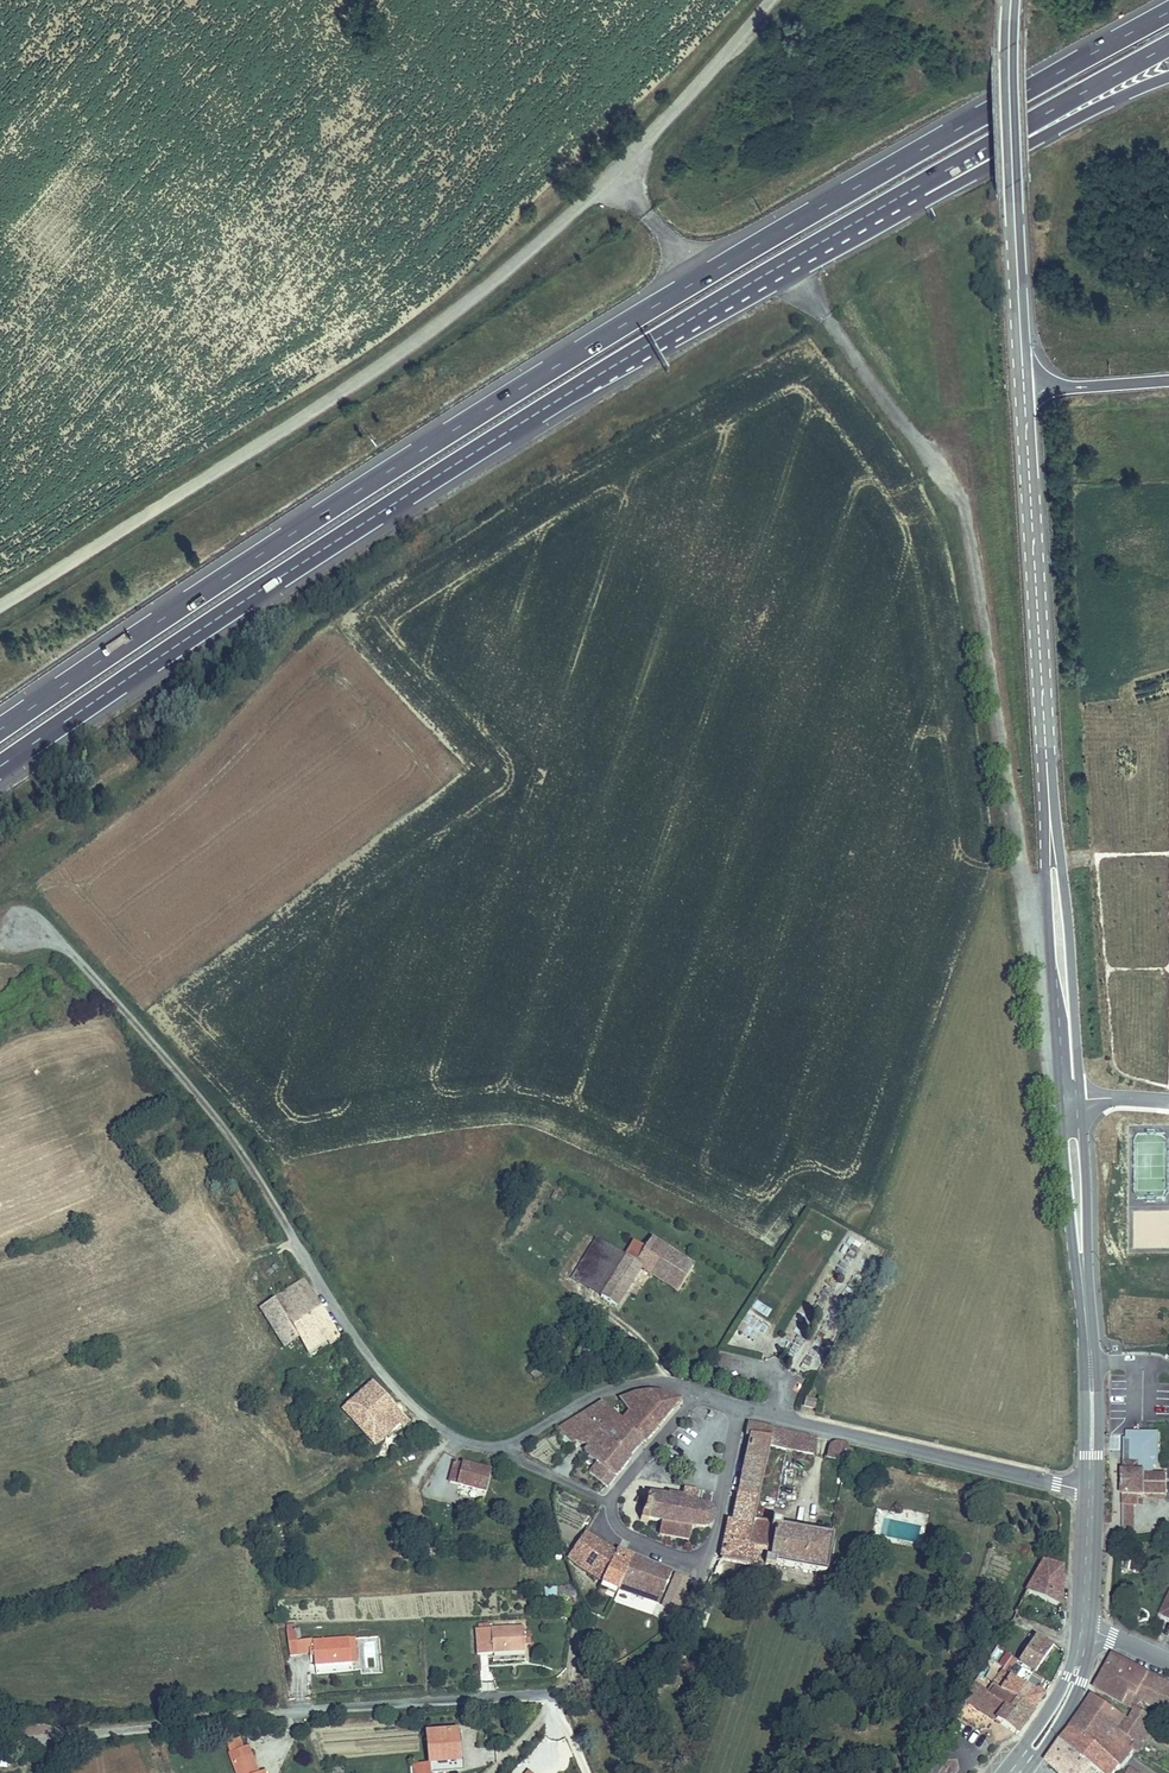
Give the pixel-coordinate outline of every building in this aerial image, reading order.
[(576,1280),(604,1295),(626,1254),(597,1239),(576,1280)] [(626,1254),(604,1295),(620,1304),(640,1272),(645,1275),(660,1248),(649,1243),(643,1251),(630,1246),(626,1254)] [(660,1248),(645,1275),(677,1291),(690,1266),(660,1248)] [(524,1262),(535,1268),(543,1255),(532,1249),(524,1262)] [(342,1334),(307,1277),(264,1300),(283,1339),(298,1330),(307,1344),(327,1334),(333,1338),(342,1334)] [(593,1340),(580,1358),(587,1363),(600,1345),(593,1340)] [(408,1421),(373,1379),(344,1403),(374,1438),(385,1428),(391,1436),(408,1421)] [(640,1437),(677,1394),(677,1393),(672,1392),(665,1391),(657,1390),(650,1390),(641,1391),(632,1393),(620,1396),(628,1416),(623,1421),(638,1436),(640,1437)] [(806,1399),(805,1406),(816,1408),(817,1401),(806,1399)] [(604,1405),(589,1420),(625,1451),(638,1436),(623,1421),(604,1405)] [(589,1420),(580,1413),(554,1430),(566,1440),(569,1437),(585,1446),(582,1451),(593,1459),(611,1472),(625,1451),(589,1420)] [(809,1433),(748,1421),(743,1438),(749,1439),(731,1518),(725,1518),(716,1558),(772,1567),(772,1565),(823,1573),(829,1537),(778,1527),(779,1522),(755,1516),(769,1447),(816,1455),(816,1451),(814,1450),(813,1441),(811,1437),(809,1433)] [(385,1428),(374,1438),(380,1446),(391,1436),(385,1428)] [(1125,1468),(1147,1468),(1147,1472),(1154,1472),(1154,1463),(1158,1463),(1158,1431),(1146,1431),(1146,1436),(1125,1436),(1125,1468)] [(849,1441),(838,1439),(834,1441),(830,1446),(829,1448),(828,1451),(828,1454),(825,1453),(825,1458),(844,1462),(845,1458),(851,1458),(852,1455),(854,1455),(855,1453),(855,1451),(853,1448),(852,1447),(851,1446),(849,1446),(849,1441)] [(611,1472),(593,1459),(584,1470),(602,1486),(611,1472)] [(489,1469),(453,1460),(448,1479),(484,1488),(489,1469)] [(1147,1468),(1125,1468),(1125,1501),(1133,1501),(1138,1501),(1138,1494),(1146,1494),(1146,1490),(1168,1490),(1168,1472),(1154,1472),(1147,1472),(1147,1468)] [(679,1503),(646,1498),(646,1501),(641,1500),(641,1504),(646,1504),(644,1515),(639,1514),(639,1518),(641,1519),(641,1523),(647,1524),(647,1522),(663,1524),(662,1534),(694,1539),(696,1528),(712,1530),(712,1528),(712,1526),(714,1524),(714,1518),(714,1515),(715,1513),(713,1510),(712,1511),(697,1510),(698,1507),(694,1506),(696,1493),(681,1490),(679,1503)] [(580,1520),(586,1511),(563,1497),(557,1506),(580,1520)] [(1133,1501),(1125,1501),(1124,1525),(1132,1525),(1133,1501)] [(599,1545),(587,1531),(567,1555),(579,1568),(599,1545)] [(602,1549),(599,1545),(579,1568),(599,1588),(612,1562),(600,1553),(602,1549)] [(671,1578),(615,1555),(612,1562),(599,1588),(599,1590),(613,1596),(616,1590),(656,1606),(671,1578)] [(1046,1562),(1028,1594),(1061,1605),(1061,1568),(1046,1562)] [(522,1628),(475,1630),(476,1655),(523,1654),(522,1628)] [(296,1632),(281,1633),(282,1653),(288,1652),(289,1657),(298,1656),(296,1632)] [(1051,1663),(1059,1650),(1033,1634),(1023,1649),(1033,1655),(1026,1666),(1042,1676),(1051,1663)] [(354,1638),(313,1642),(315,1667),(350,1663),(348,1645),(355,1645),(354,1638)] [(356,1663),(355,1645),(348,1645),(350,1663),(356,1663)] [(1097,1689),(1123,1702),(1130,1688),(1138,1692),(1143,1683),(1168,1695),(1168,1680),(1114,1655),(1097,1689)] [(1004,1666),(997,1661),(979,1689),(969,1704),(1003,1724),(1022,1738),(1039,1714),(1049,1701),(1010,1675),(1001,1670),(1004,1666)] [(1138,1692),(1168,1709),(1168,1695),(1143,1683),(1138,1692)] [(1130,1688),(1123,1702),(1131,1706),(1138,1692),(1130,1688)] [(1094,1694),(1077,1720),(1128,1753),(1134,1745),(1137,1740),(1119,1727),(1124,1715),(1094,1694)] [(1130,1718),(1124,1715),(1119,1727),(1137,1740),(1134,1745),(1142,1749),(1147,1739),(1146,1738),(1157,1719),(1135,1708),(1130,1718)] [(1128,1753),(1077,1720),(1072,1729),(1122,1763),(1128,1753)] [(427,1732),(430,1763),(413,1765),(414,1772),(438,1772),(456,1771),(453,1742),(458,1741),(457,1729),(427,1732)] [(1072,1729),(1063,1740),(1089,1761),(1108,1772),(1111,1772),(1112,1772),(1114,1771),(1117,1771),(1122,1763),(1072,1729)] [(1063,1740),(1050,1754),(1048,1755),(1046,1760),(1061,1772),(1080,1772),(1089,1761),(1063,1740)] [(458,1741),(453,1742),(456,1771),(465,1770),(462,1741),(458,1741)] [(248,1745),(229,1754),(233,1762),(252,1754),(248,1745)] [(481,1764),(496,1762),(494,1748),(480,1750),(481,1764)]
